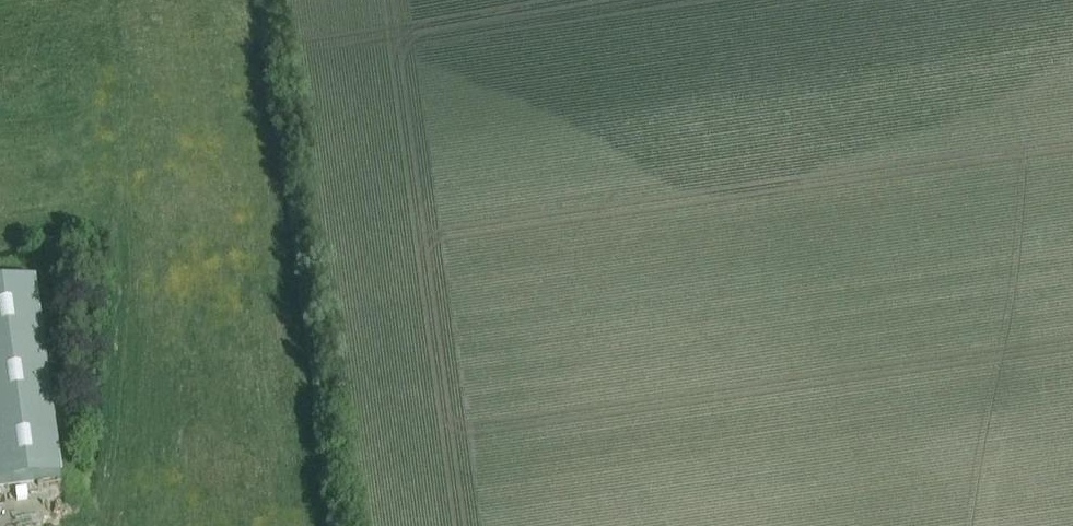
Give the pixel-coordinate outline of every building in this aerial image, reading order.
[(36,281),(0,285),(0,485),(62,477),(36,281)]
